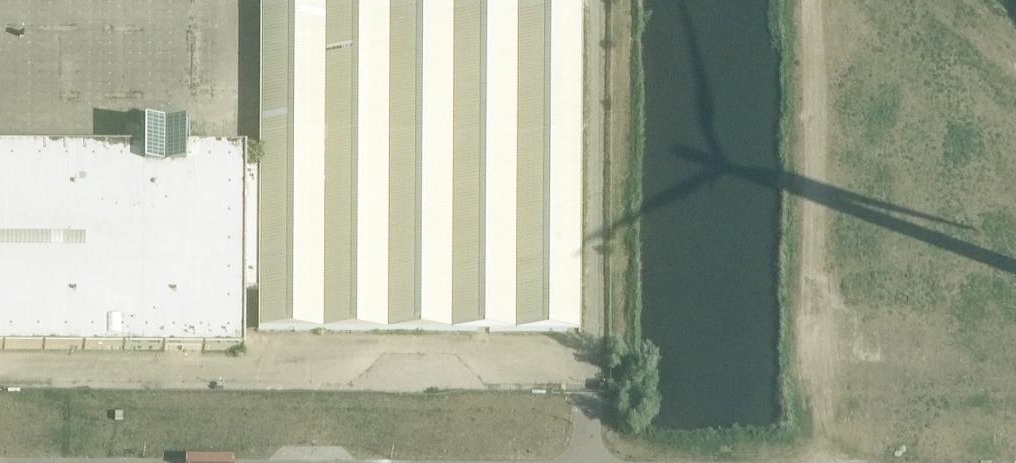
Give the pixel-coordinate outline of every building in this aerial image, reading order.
[(582,4),(261,2),(260,168),(246,168),(246,147),(189,147),(189,125),(140,125),(141,128),(126,129),(126,146),(0,146),(0,349),(245,350),(245,290),(259,290),(259,330),(580,332),(582,4)]
